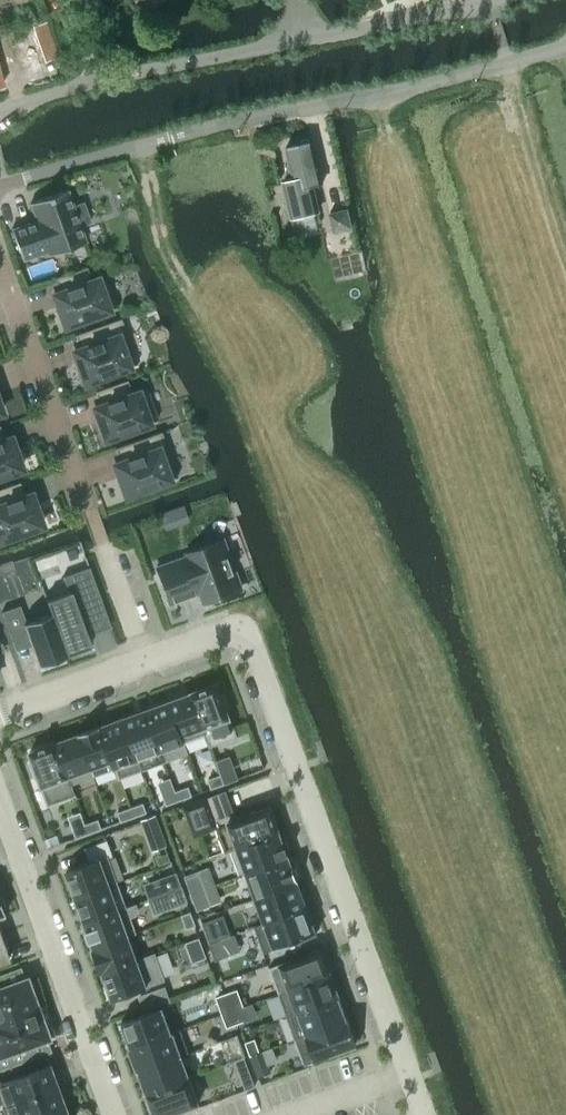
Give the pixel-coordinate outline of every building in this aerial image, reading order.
[(44,61),(51,59),(57,57),(45,23),(32,27),(44,61)] [(286,162),(290,180),(284,181),(292,218),(319,211),(313,186),(323,183),(313,141),(311,141),(308,139),(300,141),(299,144),(286,147),(290,161),(286,162)] [(36,220),(11,229),(22,259),(47,250),(49,255),(85,242),(79,225),(89,222),(82,203),(73,206),(67,190),(30,203),(36,220)] [(348,210),(330,214),(334,231),(352,227),(348,210)] [(107,281),(102,283),(99,274),(90,277),(88,272),(56,284),(58,289),(52,291),(66,331),(119,313),(107,281)] [(127,338),(123,340),(120,331),(110,335),(108,329),(76,340),(78,345),(72,347),(86,388),(139,370),(127,338)] [(147,395),(142,397),(139,388),(130,391),(128,386),(96,397),(98,403),(92,405),(106,445),(159,426),(147,395)] [(21,469),(10,437),(5,439),(0,427),(0,476),(21,469)] [(167,451),(163,453),(160,444),(150,448),(148,442),(116,454),(118,458),(112,460),(126,501),(179,483),(167,451)] [(0,489),(0,540),(41,525),(30,494),(24,496),(19,482),(0,489)] [(207,603),(240,591),(221,539),(188,551),(190,557),(155,570),(167,602),(202,589),(207,603)] [(68,592),(47,600),(51,613),(67,655),(91,647),(87,635),(85,630),(108,621),(89,567),(62,577),(68,592)] [(19,606),(1,612),(12,642),(27,636),(38,666),(45,663),(46,666),(60,661),(59,658),(67,655),(51,613),(25,623),(19,606)] [(224,692),(221,694),(217,683),(191,693),(210,745),(236,736),(226,708),(229,707),(224,692)] [(209,745),(210,745),(191,693),(168,701),(188,753),(185,743),(205,735),(209,745)] [(165,762),(188,753),(168,701),(146,709),(165,762)] [(142,770),(165,762),(146,709),(123,717),(142,770)] [(120,778),(142,770),(123,717),(101,726),(116,768),(120,778)] [(93,776),(116,768),(101,726),(78,734),(93,776)] [(72,784),(93,776),(78,734),(56,742),(75,795),(76,794),(72,784)] [(49,804),(75,795),(56,742),(30,752),(33,762),(30,763),(35,777),(39,776),(49,804)] [(220,760),(218,761),(222,774),(225,783),(238,778),(230,757),(220,760)] [(222,774),(209,779),(212,787),(225,783),(222,774)] [(179,799),(191,795),(188,786),(176,791),(179,799)] [(226,790),(184,805),(195,835),(216,828),(225,853),(238,848),(279,833),(269,806),(237,818),(226,790)] [(167,804),(179,799),(176,791),(164,795),(167,804)] [(134,816),(147,811),(144,803),(131,807),(134,816)] [(122,820),(134,816),(131,807),(119,812),(122,820)] [(89,833),(101,828),(98,820),(86,824),(89,833)] [(76,838),(89,833),(86,824),(73,829),(76,838)] [(279,833),(238,848),(248,873),(288,858),(279,833)] [(108,857),(112,855),(107,841),(86,849),(91,862),(66,872),(75,898),(117,882),(108,857)] [(288,858),(248,873),(257,899),(298,884),(288,858)] [(198,871),(184,876),(191,893),(204,888),(198,871)] [(176,873),(157,880),(162,894),(181,887),(176,873)] [(136,904),(126,907),(117,882),(75,898),(85,923),(136,904)] [(298,884),(257,899),(266,922),(307,908),(298,884)] [(181,887),(162,894),(167,909),(186,902),(181,887)] [(204,888),(191,893),(197,911),(211,906),(204,888)] [(136,914),(138,910),(136,904),(85,923),(94,948),(135,933),(129,917),(136,914)] [(266,922),(255,926),(264,952),(316,933),(307,908),(266,922)] [(187,928),(196,925),(191,911),(182,914),(187,928)] [(218,918),(203,923),(210,942),(225,937),(218,918)] [(128,936),(136,933),(135,933),(94,948),(93,948),(94,950),(91,951),(95,963),(98,961),(103,973),(155,954),(155,953),(137,959),(128,936)] [(9,961),(0,936),(0,964),(9,961)] [(223,938),(209,943),(215,961),(229,956),(223,938)] [(321,949),(270,968),(279,993),(330,974),(321,949)] [(112,999),(164,980),(155,954),(103,973),(112,999)] [(0,975),(0,1023),(40,1008),(29,979),(8,986),(4,974),(0,975)] [(330,974),(279,993),(288,1017),(338,998),(330,974)] [(165,987),(140,996),(144,1009),(170,1000),(165,987)] [(237,989),(224,994),(231,1011),(238,1008),(243,1006),(237,989)] [(224,994),(216,997),(222,1014),(231,1011),(224,994)] [(338,998),(288,1017),(296,1041),(347,1022),(338,998)] [(163,1007),(121,1022),(131,1048),(172,1033),(163,1007)] [(0,1023),(0,1070),(3,1069),(34,1058),(30,1045),(50,1037),(40,1008),(0,1023)] [(238,1008),(231,1011),(235,1024),(243,1022),(238,1008)] [(231,1011),(222,1014),(227,1027),(235,1024),(231,1011)] [(347,1022),(296,1041),(305,1065),(356,1046),(347,1022)] [(172,1033),(131,1048),(139,1070),(140,1071),(182,1054),(189,1052),(181,1030),(174,1032),(172,1033)] [(255,1039),(245,1042),(250,1055),(260,1052),(255,1039)] [(260,1052),(250,1055),(255,1068),(265,1065),(260,1052)] [(182,1054),(140,1071),(148,1094),(189,1078),(189,1077),(190,1077),(182,1054)] [(245,1058),(235,1061),(241,1079),(251,1075),(245,1058)] [(51,1066),(51,1065),(1,1083),(12,1114),(41,1114),(66,1106),(65,1104),(69,1102),(64,1087),(60,1089),(51,1066)] [(148,1094),(156,1114),(163,1114),(198,1102),(189,1078),(148,1094)] [(66,1106),(41,1114),(69,1114),(66,1106)]
